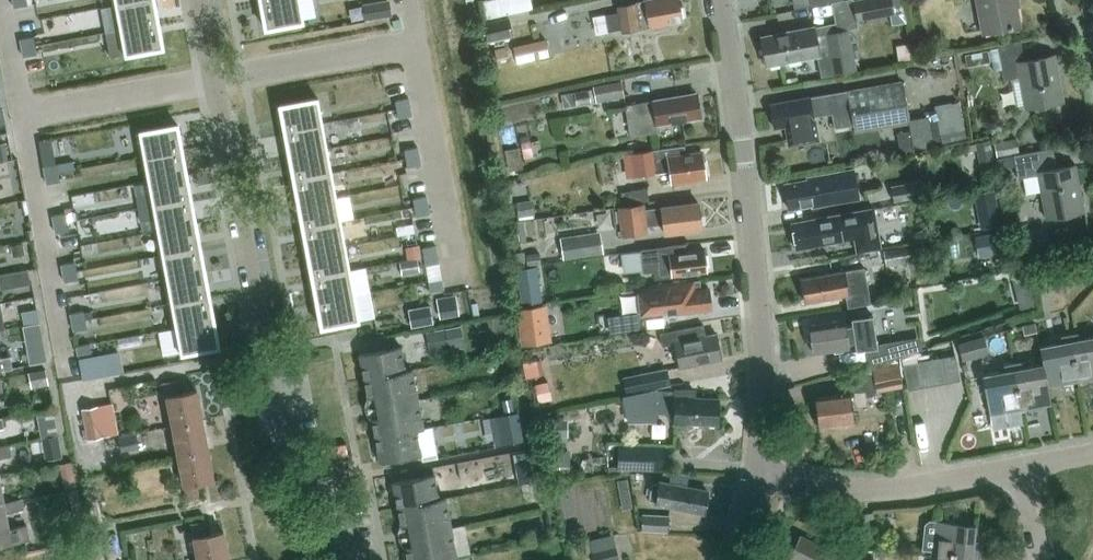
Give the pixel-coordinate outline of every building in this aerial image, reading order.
[(154,0),(139,0),(115,4),(120,29),(158,22),(154,0)] [(304,21),(300,0),(275,0),(260,3),(265,28),(304,21)] [(365,20),(391,15),(388,0),(362,5),(365,20)] [(531,0),(485,0),(482,1),(486,19),(533,8),(531,0)] [(679,0),(640,0),(636,1),(636,2),(618,6),(619,11),(605,14),(608,31),(622,28),(622,32),(683,21),(679,0)] [(857,20),(893,14),(891,0),(858,0),(853,1),(857,20)] [(893,14),(902,12),(900,0),(891,0),(893,14)] [(983,31),(1019,24),(1015,0),(977,0),(983,31)] [(43,31),(81,27),(79,11),(41,15),(43,31)] [(512,34),(508,16),(480,22),(484,40),(512,34)] [(120,30),(106,32),(108,42),(122,39),(125,54),(163,47),(158,22),(120,29),(120,30)] [(813,26),(793,29),(762,35),(767,64),(794,59),(830,52),(834,73),(855,69),(848,29),(815,35),(813,26)] [(22,47),(35,45),(33,36),(20,39),(22,47)] [(546,38),(513,46),(515,56),(548,48),(546,38)] [(1024,60),(1021,40),(998,44),(1004,78),(1019,75),(1024,105),(1063,99),(1056,55),(1024,60)] [(36,53),(35,45),(22,47),(23,56),(36,53)] [(508,57),(506,45),(494,48),(497,60),(508,57)] [(990,62),(988,50),(965,55),(967,67),(990,62)] [(623,95),(620,80),(593,85),(594,87),(596,100),(597,101),(623,95)] [(816,137),(812,114),(832,110),(835,126),(853,123),(854,131),(910,121),(903,80),(848,89),(848,88),(770,102),(775,126),(787,124),(790,141),(816,137)] [(596,100),(594,87),(574,91),(577,104),(596,100)] [(695,92),(624,105),(630,135),(659,130),(658,124),(700,117),(695,92)] [(318,97),(279,104),(284,130),(323,123),(318,97)] [(410,106),(409,98),(396,100),(397,109),(410,106)] [(967,137),(959,100),(935,105),(936,111),(927,113),(933,141),(941,140),(942,142),(967,137)] [(410,106),(397,109),(399,117),(412,115),(410,106)] [(284,130),(289,154),(327,147),(323,123),(284,130)] [(139,131),(143,156),(182,148),(177,124),(139,131)] [(915,151),(911,130),(897,132),(901,153),(915,151)] [(1019,154),(1016,137),(994,141),(997,157),(1019,154)] [(534,155),(531,140),(521,142),(524,157),(534,155)] [(978,157),(993,154),(990,140),(975,143),(978,157)] [(5,142),(0,143),(0,162),(8,160),(5,142)] [(683,145),(657,149),(630,152),(633,175),(668,170),(670,184),(681,183),(684,181),(704,178),(700,152),(684,154),(683,145)] [(523,168),(518,146),(504,149),(508,171),(523,168)] [(289,154),(293,179),(332,172),(327,147),(289,154)] [(406,158),(419,155),(418,147),(405,149),(406,158)] [(187,173),(182,148),(143,156),(148,180),(187,173)] [(1056,168),(1052,149),(1014,156),(1018,177),(1023,176),(1026,193),(1041,190),(1045,215),(1084,208),(1076,165),(1056,168)] [(419,155),(406,158),(408,166),(421,164),(419,155)] [(65,162),(66,171),(75,169),(73,161),(65,162)] [(45,175),(58,172),(57,164),(43,166),(45,175)] [(785,183),(789,208),(812,204),(812,206),(828,203),(828,202),(859,196),(854,168),(807,176),(808,179),(785,183)] [(58,172),(45,175),(46,183),(60,181),(58,172)] [(332,172),(293,179),(298,204),(336,196),(332,172)] [(187,173),(148,180),(153,205),(191,198),(187,173)] [(926,195),(923,181),(893,186),(895,200),(926,195)] [(650,199),(648,187),(625,190),(627,202),(650,199)] [(998,206),(995,189),(977,193),(980,209),(998,206)] [(302,228),(341,221),(336,196),(298,204),(302,228)] [(428,204),(427,196),(413,198),(415,207),(428,204)] [(153,205),(157,230),(196,223),(191,198),(153,205)] [(534,215),(532,199),(516,201),(518,217),(534,215)] [(701,227),(697,202),(643,210),(642,205),(618,209),(622,236),(646,232),(645,226),(662,224),(664,233),(701,227)] [(430,213),(428,204),(415,207),(417,216),(430,213)] [(791,222),(793,235),(795,247),(827,242),(830,243),(836,242),(838,239),(854,236),(856,250),(880,246),(873,207),(791,222)] [(54,224),(67,221),(66,213),(52,215),(54,224)] [(67,221),(54,224),(55,232),(69,230),(67,221)] [(302,228),(307,253),(346,245),(341,221),(302,228)] [(200,247),(196,223),(157,230),(162,254),(200,247)] [(996,232),(975,236),(978,257),(1000,253),(996,232)] [(562,259),(578,257),(602,254),(599,233),(559,238),(562,259)] [(26,254),(23,242),(10,245),(12,256),(26,254)] [(668,246),(641,249),(641,250),(643,270),(643,271),(654,270),(655,278),(672,276),(688,274),(688,272),(707,270),(704,250),(686,252),(685,251),(684,251),(683,245),(685,245),(685,243),(668,245),(668,246)] [(350,270),(346,245),(307,253),(312,277),(350,270)] [(418,245),(406,247),(408,259),(420,257),(418,245)] [(424,256),(437,254),(436,245),(422,247),(424,256)] [(916,260),(913,246),(882,251),(885,266),(916,260)] [(162,254),(166,278),(205,271),(200,247),(162,254)] [(526,255),(527,265),(541,263),(539,253),(526,255)] [(439,262),(437,254),(424,256),(426,265),(439,262)] [(417,259),(399,262),(402,274),(420,271),(417,259)] [(1092,260),(1065,265),(1067,280),(1092,275),(1092,266),(1092,260)] [(75,262),(61,264),(63,273),(76,270),(75,262)] [(1064,274),(1063,264),(1050,267),(1052,276),(1064,274)] [(537,266),(517,269),(522,303),(542,300),(537,266)] [(817,274),(817,276),(802,278),(805,299),(822,296),(823,298),(846,294),(847,304),(869,301),(864,267),(817,274)] [(28,269),(15,271),(17,284),(30,281),(28,269)] [(76,270),(63,273),(65,281),(78,279),(76,270)] [(355,294),(350,270),(312,277),(316,302),(355,294)] [(209,296),(205,271),(166,278),(171,303),(209,296)] [(1014,278),(1021,306),(1035,303),(1028,274),(1014,278)] [(443,288),(442,279),(429,282),(430,291),(443,288)] [(700,280),(638,288),(641,314),(676,309),(676,313),(693,311),(693,310),(711,308),(708,287),(700,288),(700,280)] [(321,327),(360,320),(355,294),(316,302),(321,327)] [(209,296),(171,303),(175,328),(214,321),(209,296)] [(437,303),(440,318),(459,315),(456,300),(437,303)] [(429,305),(409,309),(412,326),(433,323),(429,305)] [(543,305),(519,309),(524,343),(548,340),(543,305)] [(35,309),(21,312),(22,316),(24,325),(38,322),(39,322),(37,309),(35,309)] [(72,322),(85,319),(84,311),(70,313),(72,322)] [(872,314),(851,317),(852,324),(845,325),(845,319),(809,324),(810,328),(807,330),(808,338),(811,340),(813,353),(833,350),(835,352),(843,351),(845,348),(849,347),(848,342),(855,341),(856,350),(865,348),(877,347),(877,344),(872,314)] [(85,319),(72,322),(73,330),(87,328),(85,319)] [(180,353),(219,346),(214,321),(175,328),(180,353)] [(1036,332),(1034,322),(1020,325),(1023,335),(1036,332)] [(702,324),(659,332),(661,345),(673,342),(678,366),(720,358),(715,332),(704,334),(702,324)] [(449,348),(445,329),(426,333),(430,352),(449,348)] [(1070,334),(1078,377),(1092,374),(1092,336),(1080,338),(1079,332),(1070,334)] [(1044,363),(1048,383),(1078,377),(1070,334),(1062,336),(1063,341),(1041,345),(1044,363)] [(958,343),(963,360),(988,353),(983,336),(958,343)] [(917,340),(894,343),(896,357),(918,351),(917,340)] [(89,343),(76,346),(78,354),(91,352),(89,343)] [(364,378),(407,370),(402,343),(359,351),(364,378)] [(42,348),(27,351),(30,364),(45,361),(42,348)] [(77,356),(80,377),(103,373),(100,352),(77,356)] [(957,353),(942,356),(946,382),(961,379),(957,353)] [(12,368),(10,356),(0,357),(0,370),(12,368)] [(929,358),(933,384),(946,382),(942,356),(929,358)] [(933,384),(929,358),(916,360),(920,386),(933,384)] [(920,386),(916,360),(903,362),(907,388),(920,386)] [(1011,362),(1019,406),(1051,401),(1048,383),(1044,363),(1021,367),(1020,361),(1011,362)] [(1019,406),(1011,362),(1003,364),(1004,370),(983,374),(989,412),(1019,406)] [(849,376),(851,392),(816,397),(820,424),(853,419),(851,405),(867,403),(865,390),(901,385),(898,364),(872,367),(872,373),(849,376)] [(49,385),(46,368),(27,372),(30,388),(49,385)] [(666,368),(623,376),(626,392),(669,383),(666,368)] [(414,369),(407,370),(364,378),(368,396),(377,394),(379,404),(419,397),(414,369)] [(162,383),(170,421),(200,416),(195,390),(178,393),(176,380),(162,383)] [(539,402),(552,399),(548,380),(535,383),(539,402)] [(620,396),(620,398),(627,396),(631,417),(651,418),(651,412),(664,412),(664,410),(672,410),(671,423),(684,424),(684,422),(715,424),(717,399),(692,397),(692,389),(673,388),(673,390),(651,388),(651,391),(639,392),(639,395),(620,396)] [(419,397),(379,404),(381,416),(371,418),(375,437),(418,429),(425,428),(419,397)] [(511,397),(501,400),(503,411),(514,409),(511,397)] [(81,411),(87,439),(102,436),(97,408),(81,411)] [(524,441),(519,411),(489,417),(495,446),(524,441)] [(200,416),(170,421),(177,459),(207,453),(200,416)] [(547,419),(548,437),(564,437),(564,419),(547,419)] [(56,425),(39,428),(41,438),(58,435),(56,425)] [(418,429),(375,437),(380,462),(423,454),(418,429)] [(119,437),(121,450),(138,447),(136,434),(119,437)] [(63,458),(59,435),(58,435),(41,438),(45,461),(63,458)] [(0,447),(0,458),(9,456),(7,445),(0,447)] [(617,465),(617,468),(630,469),(661,470),(662,446),(618,445),(617,465)] [(207,453),(177,459),(185,498),(197,495),(195,483),(212,479),(207,453)] [(532,475),(529,459),(514,462),(517,478),(532,475)] [(77,486),(71,461),(59,464),(65,489),(77,486)] [(630,475),(630,469),(617,468),(617,465),(608,465),(608,475),(630,475)] [(395,503),(438,497),(434,473),(391,480),(395,503)] [(627,479),(617,480),(622,509),(632,508),(627,479)] [(703,512),(707,491),(673,484),(672,487),(652,483),(648,500),(671,504),(670,506),(703,512)] [(533,484),(521,487),(524,504),(536,502),(533,484)] [(85,524),(77,488),(68,490),(73,511),(72,511),(75,526),(85,524)] [(438,497),(395,503),(399,524),(409,522),(411,531),(450,524),(445,496),(438,497)] [(0,503),(0,546),(29,540),(26,525),(9,528),(6,513),(22,509),(20,499),(2,502),(0,503)] [(667,531),(668,515),(641,514),(641,529),(667,531)] [(937,518),(937,519),(934,519),(930,519),(926,522),(923,546),(922,546),(922,547),(933,549),(933,550),(979,555),(980,545),(973,545),(976,522),(937,518)] [(190,525),(196,559),(227,553),(223,532),(204,535),(202,522),(190,525)] [(411,531),(413,543),(403,545),(406,559),(425,559),(449,556),(455,555),(450,524),(411,531)] [(793,558),(797,559),(840,559),(844,551),(823,541),(821,545),(801,535),(790,556),(793,558)] [(616,546),(590,552),(592,559),(615,559),(619,559),(616,546)] [(933,550),(932,559),(978,559),(979,555),(933,550)]
